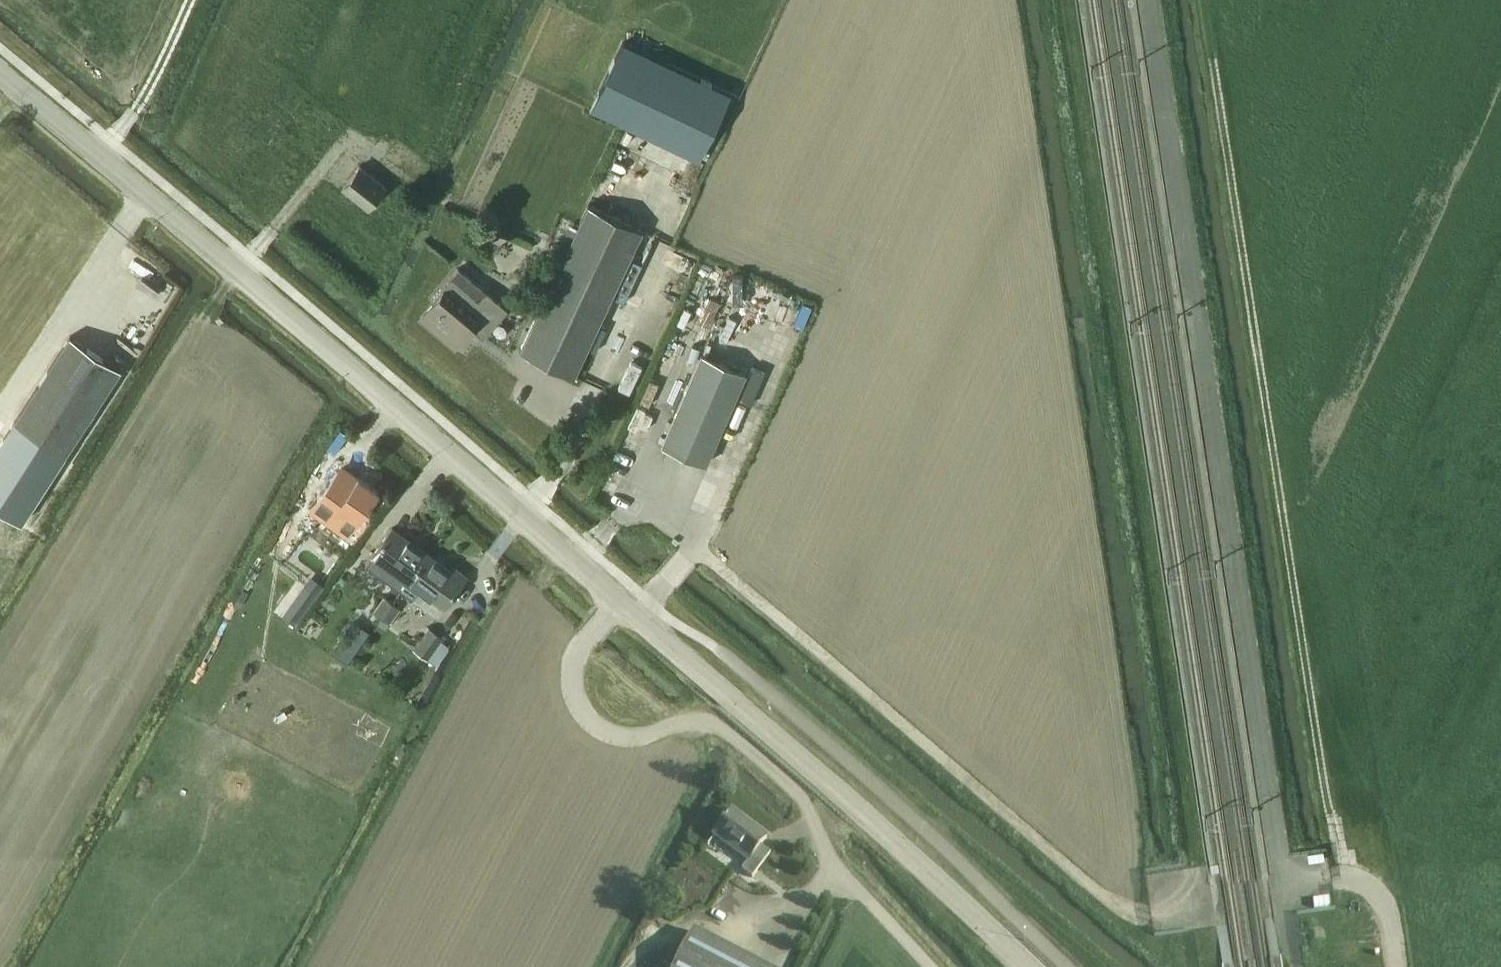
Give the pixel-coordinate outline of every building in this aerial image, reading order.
[(699,156),(730,90),(622,39),(590,105),(624,121),(699,156)] [(385,185),(359,166),(343,187),(368,207),(385,185)] [(640,229),(585,205),(577,223),(518,351),(573,376),(640,229)] [(432,303),(419,318),(453,347),(454,346),(450,343),(458,335),(461,338),(469,329),(482,339),(506,310),(483,289),(457,267),(451,274),(429,300),(432,303)] [(14,421),(64,454),(120,369),(69,336),(14,421)] [(701,354),(661,444),(706,464),(745,373),(701,354)] [(358,476),(353,482),(337,471),(316,498),(334,511),(339,504),(358,518),(377,490),(358,476)] [(400,590),(426,554),(403,537),(400,541),(389,533),(392,529),(391,528),(364,564),(400,590)] [(426,554),(400,590),(411,599),(419,587),(432,597),(435,592),(446,600),(443,605),(444,605),(465,575),(451,565),(448,569),(426,554)] [(308,587),(285,618),(294,624),(295,625),(317,594),(316,593),(308,587)] [(383,596),(372,611),(375,613),(380,616),(381,617),(392,602),(391,601),(383,596)] [(392,602),(381,617),(390,623),(400,608),(392,602)] [(347,662),(369,632),(353,620),(331,651),(347,662)] [(413,649),(425,658),(440,637),(428,628),(413,649)] [(711,836),(746,862),(740,870),(750,878),(769,854),(758,846),(765,838),(730,812),(711,836)] [(676,964),(682,966),(790,966),(795,956),(704,909),(676,964)]
